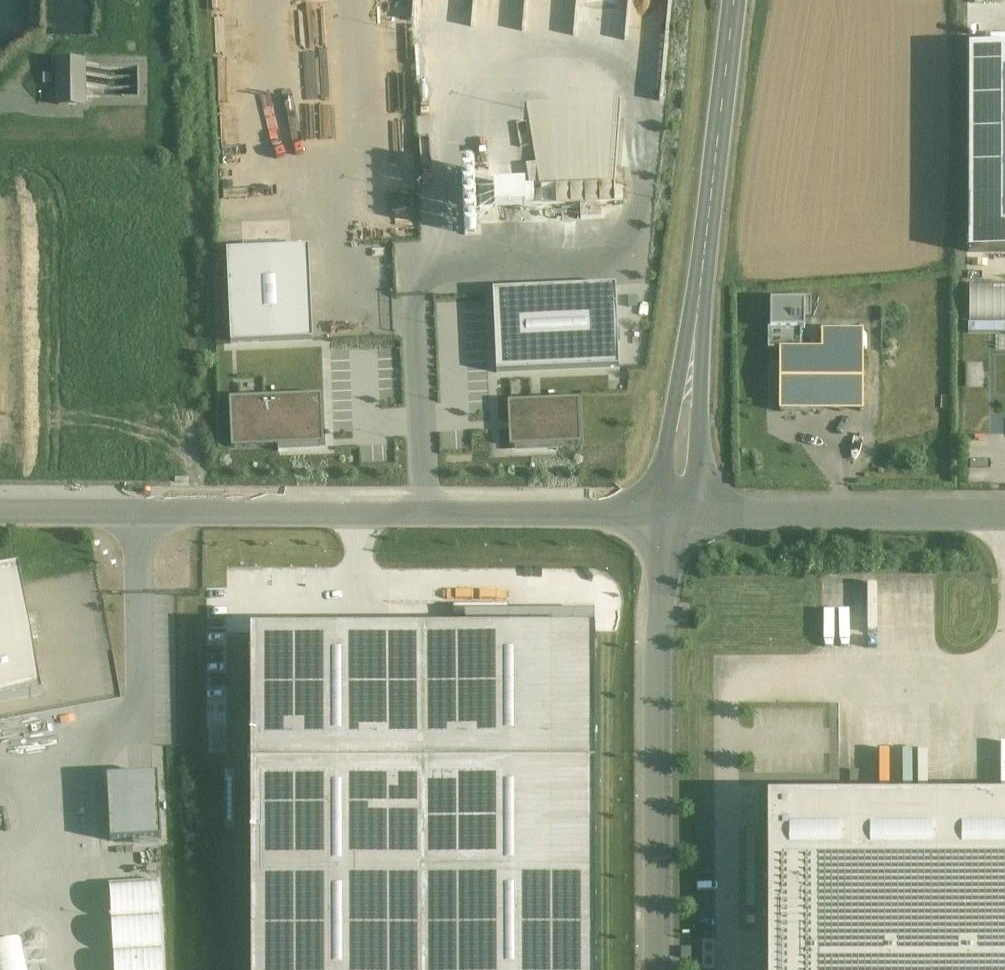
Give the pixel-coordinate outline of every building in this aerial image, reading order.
[(970,37),(967,241),(1004,242),(1004,38),(970,37)] [(84,107),(83,66),(58,66),(59,108),(84,107)] [(602,183),(617,183),(617,168),(602,168),(602,183)] [(448,183),(452,184),(455,182),(456,179),(454,176),(451,174),(448,176),(447,179),(448,183)] [(449,193),(452,194),(456,192),(457,189),(455,186),(452,185),(448,186),(447,190),(449,193)] [(601,186),(466,190),(467,222),(601,218),(601,186)] [(450,203),(453,205),(456,203),(457,199),(456,196),(452,195),(449,197),(448,200),(450,203)] [(450,213),(454,215),(457,213),(458,209),(456,206),(453,205),(450,207),(449,210),(450,213)] [(451,224),(454,225),(458,223),(459,220),(457,217),(454,216),(451,217),(449,221),(451,224)] [(303,248),(227,250),(229,341),(305,340),(303,248)] [(970,285),(970,321),(1004,322),(1004,285),(970,285)] [(613,287),(488,291),(491,371),(616,367),(613,287)] [(811,319),(811,298),(787,298),(787,302),(805,302),(805,319),(811,319)] [(787,302),(770,302),(770,328),(771,330),(802,330),(805,330),(805,319),(805,302),(787,302)] [(969,335),(997,335),(1004,335),(1004,325),(969,324),(969,335)] [(802,330),(771,330),(770,328),(768,328),(768,351),(781,351),(781,350),(802,350),(802,330)] [(863,331),(821,331),(821,350),(863,350),(863,331)] [(802,350),(781,350),(781,351),(780,412),(806,412),(806,350),(802,350)] [(821,350),(806,350),(806,412),(863,412),(863,350),(821,350)] [(985,364),(968,364),(968,388),(984,388),(985,364)] [(318,395),(226,400),(229,447),(276,445),(276,450),(315,448),(315,443),(320,442),(318,395)] [(578,401),(504,403),(505,446),(513,446),(513,452),(553,451),(553,444),(580,443),(578,401)] [(0,572),(0,703),(43,696),(19,568),(0,572)] [(252,634),(254,969),(595,969),(594,633),(252,634)] [(162,774),(111,775),(113,841),(164,839),(162,774)] [(759,795),(760,969),(1004,969),(1004,794),(759,795)] [(164,882),(115,885),(118,969),(168,969),(164,882)] [(0,943),(0,969),(33,969),(27,938),(0,943)]
